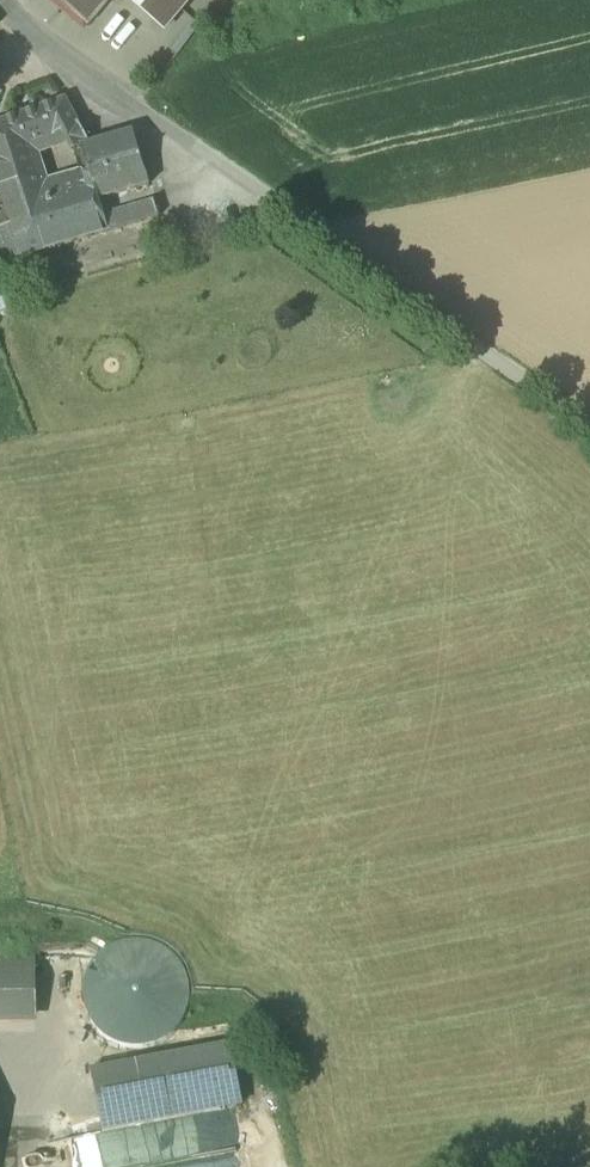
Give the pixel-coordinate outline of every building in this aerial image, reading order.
[(88,27),(111,0),(56,0),(88,27)] [(164,30),(189,0),(130,0),(164,30)] [(47,139),(63,133),(79,127),(66,101),(20,117),(31,150),(49,143),(47,139)] [(40,178),(31,150),(20,117),(0,124),(0,190),(40,178)] [(90,146),(79,127),(63,133),(68,146),(72,154),(75,153),(82,150),(81,148),(90,146)] [(40,156),(68,146),(63,133),(47,139),(49,143),(31,150),(40,178),(45,196),(69,189),(66,176),(48,180),(40,156)] [(92,183),(98,202),(99,201),(107,199),(149,186),(133,133),(90,146),(81,148),(82,150),(86,163),(88,170),(92,183)] [(75,153),(81,172),(88,170),(82,150),(75,153)] [(66,176),(69,189),(92,183),(88,170),(81,172),(66,176)] [(0,190),(0,251),(4,264),(108,233),(103,216),(112,214),(107,199),(99,201),(98,202),(92,183),(69,189),(45,196),(40,178),(0,190)] [(103,216),(108,233),(153,220),(159,219),(154,202),(112,214),(103,216)] [(117,1046),(138,1050),(160,1045),(178,1032),(189,1013),(191,991),(184,970),(169,953),(149,945),(126,945),(106,954),(91,971),(85,992),(87,1014),(98,1033),(117,1046)] [(35,1017),(33,954),(0,955),(0,1018),(35,1017)] [(91,1074),(103,1133),(244,1105),(232,1046),(91,1074)]
